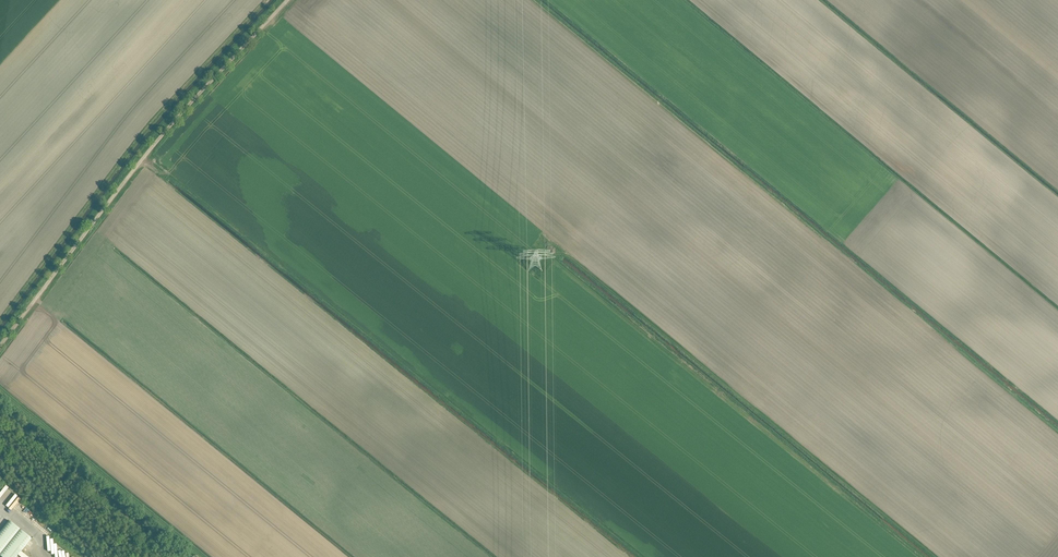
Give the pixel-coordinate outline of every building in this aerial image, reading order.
[(0,534),(0,556),(1,556),(17,556),(18,555),(21,552),(31,539),(10,522),(0,534)]
